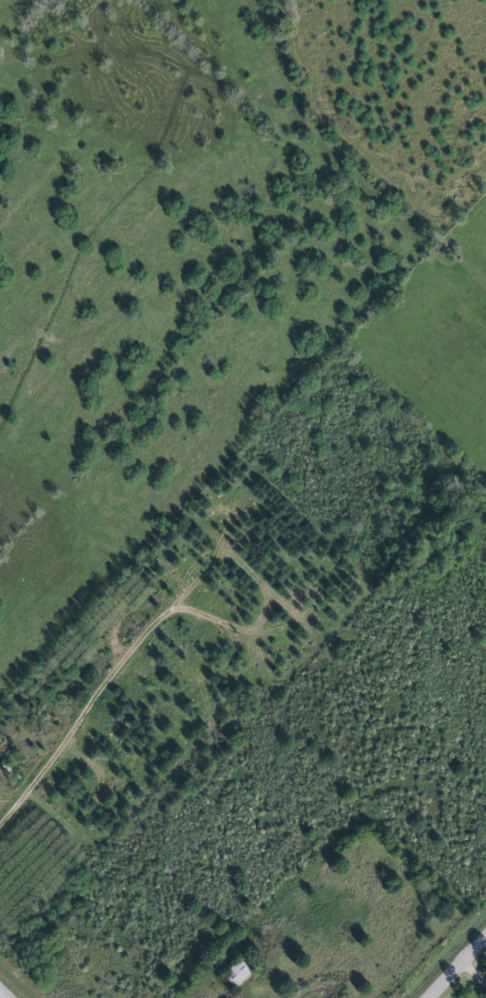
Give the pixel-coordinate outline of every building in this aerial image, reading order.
[(231,989),(248,973),(236,960),(219,976),(231,989)]
